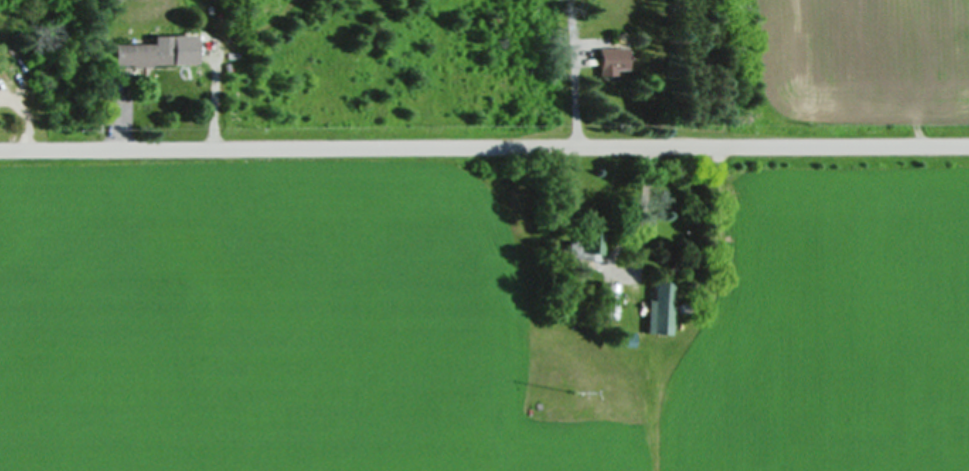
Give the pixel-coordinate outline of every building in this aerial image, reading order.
[(193,35),(151,36),(152,44),(113,44),(113,66),(194,65),(193,35)] [(598,77),(628,76),(627,48),(598,48),(598,77)] [(566,255),(600,257),(601,233),(579,232),(579,241),(567,240),(566,255)] [(669,335),(672,283),(652,282),(651,300),(647,300),(645,334),(669,335)] [(604,319),(618,320),(619,283),(604,283),(604,319)]
